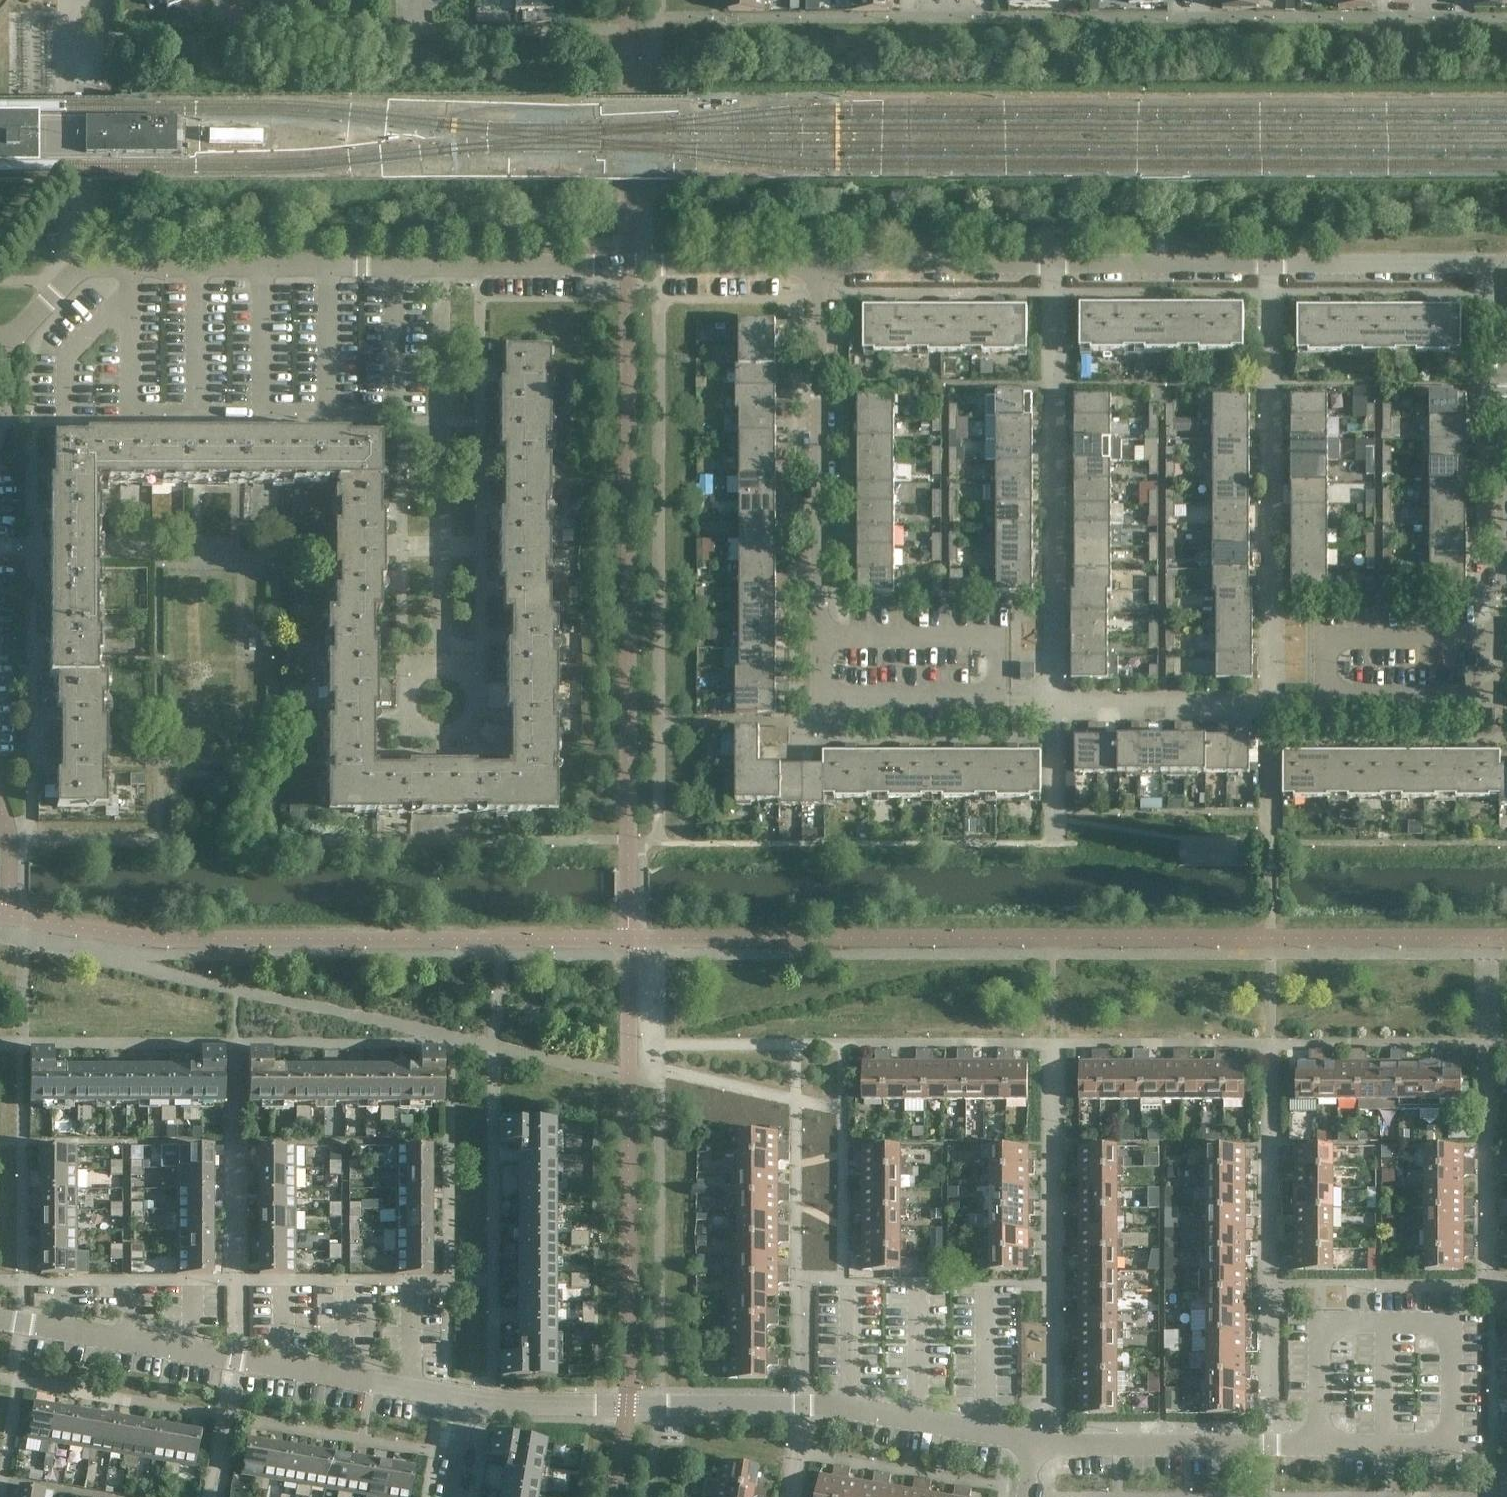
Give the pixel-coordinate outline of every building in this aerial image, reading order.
[(187,0),(162,0),(166,9),(184,2),(187,10),(193,7),(190,0),(187,0)] [(552,0),(515,0),(515,12),(522,12),(522,23),(552,23),(552,12),(552,0)] [(765,0),(729,0),(729,11),(765,11),(765,0)] [(888,0),(853,0),(853,11),(888,11),(888,0)] [(1257,0),(1223,0),(1223,9),(1257,9),(1257,0)] [(1373,0),(1339,0),(1339,9),(1373,9),(1373,0)] [(1474,9),(1506,9),(1506,0),(1474,0),(1474,9)] [(197,15),(193,7),(187,10),(191,18),(197,15)] [(0,107),(0,161),(18,161),(18,172),(34,172),(34,161),(54,161),(54,147),(54,130),(54,114),(18,114),(18,107),(0,107)] [(112,118),(85,118),(85,153),(112,153),(176,153),(176,118),(112,118)] [(919,350),(919,307),(897,307),(897,299),(887,300),(887,307),(864,307),(864,350),(875,350),(875,353),(909,353),(909,350),(919,350)] [(973,350),(973,307),(951,307),(951,299),(941,299),(941,307),(919,307),(919,350),(928,350),(929,353),(940,353),(963,353),(963,350),(973,350)] [(1028,350),(1028,307),(1005,307),(1005,299),(995,299),(995,307),(973,307),(973,350),(982,350),(982,353),(1017,353),(1017,350),(1028,350)] [(1135,350),(1135,307),(1113,307),(1113,300),(1103,299),(1103,307),(1080,307),(1080,350),(1091,350),(1091,353),(1125,353),(1125,350),(1135,350)] [(1244,350),(1244,307),(1221,306),(1221,299),(1211,299),(1211,306),(1189,306),(1189,350),(1199,350),(1199,353),(1234,353),(1233,350),(1244,350)] [(1353,350),(1353,307),(1330,307),(1330,299),(1321,299),(1321,307),(1297,307),(1297,350),(1308,350),(1308,353),(1343,353),(1343,350),(1353,350)] [(1407,350),(1407,307),(1384,307),(1384,299),(1375,299),(1375,307),(1353,307),(1353,350),(1362,350),(1362,353),(1386,353),(1397,353),(1397,350),(1407,350)] [(1462,350),(1462,307),(1438,306),(1438,299),(1429,299),(1429,306),(1407,307),(1407,350),(1417,350),(1416,353),(1451,353),(1451,350),(1462,350)] [(1189,350),(1189,306),(1167,307),(1167,300),(1157,300),(1157,307),(1135,307),(1135,350),(1145,350),(1145,353),(1162,353),(1179,353),(1179,350),(1189,350)] [(776,344),(776,331),(790,331),(790,322),(736,322),(736,337),(740,337),(740,344),(776,344)] [(776,358),(776,350),(776,344),(740,344),(740,352),(736,352),(736,366),(790,366),(790,358),(776,358)] [(549,406),(549,372),(549,361),(546,361),(546,350),(503,350),(503,373),(499,373),(497,374),(496,375),(495,377),(495,378),(495,379),(495,380),(495,381),(496,382),(497,383),(498,383),(499,384),(499,416),(546,416),(546,406),(549,406)] [(776,388),(776,375),(790,375),(790,366),(736,366),(736,388),(776,388)] [(776,401),(776,394),(776,388),(736,388),(736,409),(790,409),(790,401),(776,401)] [(904,435),(906,396),(897,395),(895,435),(904,435)] [(894,419),(894,396),(858,396),(858,419),(894,419)] [(1033,418),(1033,396),(996,396),(997,418),(1033,418)] [(1111,418),(1111,396),(1075,396),(1075,419),(1111,418)] [(1250,419),(1250,396),(1212,396),(1213,418),(1250,419)] [(1328,418),(1328,396),(1292,396),(1292,418),(1328,418)] [(1466,418),(1467,396),(1430,396),(1430,418),(1466,418)] [(941,418),(941,405),(933,405),(933,418),(941,418)] [(958,418),(958,405),(949,405),(949,418),(958,418)] [(1158,418),(1158,405),(1150,405),(1150,418),(1158,418)] [(1175,418),(1175,405),(1166,405),(1166,418),(1175,418)] [(1375,418),(1375,405),(1366,405),(1366,418),(1375,418)] [(1392,418),(1392,405),(1383,405),(1383,418),(1392,418)] [(776,431),(776,418),(790,418),(790,409),(736,409),(736,430),(740,430),(740,431),(776,431)] [(549,471),(549,426),(546,426),(546,416),(499,416),(499,448),(498,449),(497,449),(496,450),(495,452),(495,453),(495,454),(495,455),(495,456),(496,457),(497,458),(499,459),(503,459),(503,481),(546,481),(546,471),(549,471)] [(1200,430),(1200,418),(1177,417),(1176,429),(1200,430)] [(941,432),(941,418),(933,418),(933,432),(941,432)] [(958,432),(958,418),(949,418),(949,432),(958,432)] [(1033,440),(1033,424),(1033,418),(997,418),(997,440),(1033,440)] [(1111,440),(1111,418),(1075,419),(1075,440),(1111,440)] [(1158,432),(1158,418),(1150,418),(1150,432),(1158,432)] [(1175,432),(1175,418),(1166,418),(1166,432),(1175,432)] [(1250,440),(1250,424),(1250,419),(1213,418),(1213,440),(1250,440)] [(1328,440),(1328,418),(1292,418),(1292,440),(1328,440)] [(1375,432),(1375,418),(1366,418),(1366,432),(1375,432)] [(1392,432),(1392,418),(1383,418),(1383,432),(1392,432)] [(1466,440),(1466,424),(1466,418),(1430,418),(1430,440),(1466,440)] [(894,440),(894,419),(858,419),(858,440),(894,440)] [(152,481),(152,434),(119,434),(118,433),(118,432),(116,431),(115,431),(113,430),(112,430),(110,431),(109,432),(108,433),(108,434),(86,434),(86,437),(86,481),(97,481),(108,481),(108,483),(142,483),(142,481),(152,481)] [(217,481),(217,437),(217,434),(195,434),(194,432),(193,431),(191,431),(190,430),(188,431),(187,431),(186,431),(185,432),(185,433),(184,434),(152,434),(152,481),(162,481),(162,483),(184,483),(207,483),(207,481),(217,481)] [(282,481),(282,434),(250,434),(249,432),(248,431),(246,431),(245,430),(244,430),(243,431),(241,431),(240,433),(239,434),(217,434),(217,437),(217,481),(227,481),(227,483),(272,483),(272,481),(282,481)] [(348,481),(348,437),(348,434),(325,434),(324,432),(323,431),(322,431),(320,430),(318,431),(317,431),(315,433),(315,434),(282,434),(282,481),(292,481),(292,483),(327,483),(327,481),(337,481),(348,481)] [(776,445),(776,437),(776,431),(740,431),(740,453),(790,453),(790,445),(776,445)] [(86,481),(86,437),(53,437),(53,480),(53,481),(86,481)] [(381,481),(381,437),(348,437),(348,481),(381,481)] [(894,462),(894,440),(858,440),(858,462),(894,462)] [(1033,462),(1033,440),(997,440),(997,462),(1033,462)] [(1111,462),(1111,440),(1075,440),(1075,464),(1078,464),(1078,462),(1111,462)] [(1250,464),(1250,440),(1213,440),(1213,461),(1247,461),(1247,464),(1250,464)] [(1328,462),(1328,440),(1292,440),(1292,462),(1328,462)] [(1467,462),(1466,440),(1430,440),(1430,462),(1467,462)] [(941,462),(941,448),(933,448),(933,462),(941,462)] [(958,462),(958,448),(949,448),(949,462),(958,462)] [(1158,462),(1158,448),(1150,448),(1150,462),(1158,462)] [(1175,462),(1175,448),(1166,448),(1166,462),(1175,462)] [(1375,462),(1375,448),(1366,448),(1366,462),(1375,462)] [(1392,462),(1392,448),(1383,448),(1383,462),(1392,462)] [(776,475),(776,462),(790,462),(790,453),(740,453),(740,475),(776,475)] [(1250,483),(1250,464),(1247,464),(1247,461),(1213,461),(1213,483),(1250,483)] [(894,483),(894,462),(858,462),(858,483),(894,483)] [(941,475),(941,462),(933,462),(933,475),(941,475)] [(958,475),(958,462),(949,462),(949,475),(958,475)] [(1033,483),(1033,468),(1033,462),(997,462),(997,483),(1033,483)] [(1111,483),(1111,462),(1078,462),(1078,464),(1075,464),(1075,483),(1111,483)] [(1158,475),(1158,462),(1150,462),(1150,475),(1158,475)] [(1175,475),(1175,462),(1166,462),(1166,475),(1175,475)] [(1328,483),(1328,462),(1292,462),(1292,483),(1328,483)] [(1375,475),(1375,462),(1366,462),(1366,475),(1375,475)] [(1392,475),(1392,462),(1383,462),(1383,475),(1392,475)] [(1466,483),(1466,468),(1467,462),(1430,462),(1430,483),(1466,483)] [(776,488),(776,481),(776,475),(740,475),(740,497),(790,497),(790,488),(776,488)] [(96,556),(96,536),(99,536),(99,491),(97,491),(97,481),(86,481),(53,481),(53,480),(50,480),(50,503),(48,504),(47,506),(46,507),(46,508),(46,509),(46,510),(47,511),(47,512),(48,513),(50,514),(50,579),(48,580),(47,581),(47,582),(46,583),(46,585),(46,586),(47,587),(48,589),(50,589),(50,611),(97,611),(97,601),(99,601),(99,556),(96,556)] [(384,579),(384,536),(384,514),(386,513),(387,513),(388,512),(389,510),(389,509),(389,508),(389,507),(388,506),(387,504),(386,504),(385,503),(381,503),(381,481),(348,481),(337,481),(337,491),(335,491),(335,536),(337,536),(337,556),(335,556),(335,601),(337,601),(337,611),(337,612),(374,612),(381,612),(381,589),(385,589),(386,589),(387,588),(388,587),(389,585),(389,584),(389,583),(388,582),(388,581),(386,579),(385,579),(384,579)] [(549,536),(549,502),(549,491),(546,491),(546,481),(503,481),(503,504),(499,504),(497,504),(496,505),(495,506),(495,508),(495,509),(495,510),(496,512),(497,513),(497,514),(498,514),(499,514),(499,546),(546,546),(546,536),(549,536)] [(894,505),(894,483),(858,483),(858,505),(894,505)] [(1033,505),(1033,483),(997,483),(997,505),(1033,505)] [(1111,505),(1111,483),(1075,483),(1075,505),(1111,505)] [(1250,505),(1250,483),(1213,483),(1213,505),(1250,505)] [(1328,505),(1328,483),(1292,483),(1292,505),(1328,505)] [(1466,505),(1466,483),(1430,483),(1430,505),(1466,505)] [(941,505),(941,491),(933,491),(933,505),(941,505)] [(958,505),(958,491),(950,491),(950,505),(958,505)] [(1175,505),(1175,491),(1166,491),(1166,505),(1175,505)] [(1375,505),(1375,491),(1366,491),(1366,505),(1375,505)] [(1392,505),(1392,491),(1383,491),(1383,505),(1392,505)] [(1158,505),(1158,492),(1150,492),(1150,505),(1158,505)] [(776,524),(776,505),(790,505),(790,497),(740,497),(740,518),(773,518),(773,524),(776,524)] [(894,526),(894,505),(858,505),(858,526),(894,526)] [(941,518),(941,505),(933,505),(933,518),(941,518)] [(958,518),(958,505),(950,505),(950,518),(958,518)] [(1033,526),(1033,511),(1033,505),(997,505),(997,526),(1033,526)] [(1111,527),(1111,505),(1075,505),(1075,526),(1111,527)] [(1158,518),(1158,505),(1150,505),(1150,518),(1158,518)] [(1175,518),(1175,505),(1166,505),(1166,518),(1175,518)] [(1250,526),(1250,511),(1250,505),(1213,505),(1213,526),(1250,526)] [(1328,526),(1328,505),(1292,505),(1292,526),(1328,526)] [(1375,518),(1375,505),(1366,505),(1366,518),(1375,518)] [(1392,518),(1392,505),(1383,505),(1383,518),(1392,518)] [(1466,526),(1466,511),(1466,505),(1430,505),(1430,526),(1466,526)] [(776,531),(776,524),(773,524),(773,518),(740,518),(740,540),(790,540),(790,531),(776,531)] [(894,548),(894,526),(858,526),(858,554),(861,554),(861,548),(894,548)] [(1033,548),(1033,526),(997,526),(997,548),(1033,548)] [(1111,548),(1111,527),(1075,526),(1075,548),(1111,548)] [(1250,548),(1250,526),(1213,526),(1213,548),(1250,548)] [(1328,548),(1328,526),(1292,526),(1292,548),(1328,548)] [(1466,548),(1466,526),(1430,526),(1430,548),(1466,548)] [(941,548),(941,535),(933,535),(933,548),(941,548)] [(958,548),(958,535),(950,535),(950,548),(958,548)] [(1158,548),(1158,535),(1150,535),(1150,548),(1158,548)] [(1175,548),(1175,535),(1166,535),(1166,548),(1175,548)] [(1375,548),(1375,535),(1366,535),(1366,548),(1375,548)] [(1392,548),(1392,535),(1383,535),(1383,548),(1392,548)] [(776,562),(776,548),(790,548),(790,540),(740,540),(740,562),(776,562)] [(549,601),(549,556),(546,556),(546,546),(499,546),(499,579),(498,579),(497,580),(496,581),(495,582),(495,583),(495,584),(495,586),(495,587),(496,588),(497,589),(499,589),(503,589),(503,612),(510,612),(546,612),(546,611),(546,601),(549,601)] [(895,570),(894,548),(861,548),(861,554),(858,554),(858,570),(895,570)] [(941,561),(941,548),(933,548),(933,561),(941,561)] [(958,561),(958,548),(950,548),(950,561),(958,561)] [(1033,570),(1033,554),(1033,548),(997,548),(997,570),(1033,570)] [(1111,570),(1111,548),(1075,548),(1075,570),(1111,570)] [(1158,561),(1158,548),(1150,548),(1150,561),(1158,561)] [(1175,561),(1175,548),(1166,548),(1166,561),(1175,561)] [(1250,570),(1250,554),(1250,548),(1213,548),(1213,570),(1250,570)] [(1328,570),(1328,548),(1292,548),(1292,570),(1328,570)] [(1375,561),(1375,548),(1366,548),(1366,561),(1375,561)] [(1392,561),(1392,548),(1383,548),(1383,561),(1392,561)] [(1466,570),(1466,554),(1466,548),(1430,548),(1430,570),(1466,570)] [(776,575),(776,568),(776,562),(740,562),(740,584),(790,584),(790,575),(776,575)] [(895,592),(895,570),(858,570),(858,592),(895,592)] [(1033,592),(1033,570),(997,570),(997,592),(1033,592)] [(1111,592),(1111,570),(1075,570),(1075,591),(1078,591),(1078,592),(1108,592),(1111,592)] [(1250,591),(1250,570),(1213,570),(1213,592),(1216,592),(1247,592),(1247,591),(1250,591)] [(1328,592),(1328,570),(1292,570),(1292,592),(1328,592)] [(1466,592),(1466,570),(1430,570),(1430,592),(1466,592)] [(1158,592),(1158,578),(1150,578),(1150,592),(1158,592)] [(1175,592),(1175,578),(1166,578),(1166,592),(1175,592)] [(942,592),(941,579),(933,579),(933,592),(942,592)] [(958,592),(958,579),(950,579),(950,592),(958,592)] [(1375,592),(1375,579),(1366,579),(1366,592),(1375,592)] [(1392,592),(1392,579),(1383,579),(1383,592),(1392,592)] [(776,605),(776,592),(790,592),(790,584),(740,584),(740,605),(776,605)] [(1108,614),(1108,592),(1078,592),(1078,591),(1075,591),(1072,591),(1072,614),(1108,614)] [(1253,614),(1253,598),(1253,591),(1250,591),(1247,591),(1247,592),(1216,592),(1216,614),(1253,614)] [(1158,605),(1158,592),(1150,592),(1150,605),(1158,605)] [(1175,605),(1175,592),(1166,592),(1166,605),(1175,605)] [(776,619),(776,611),(776,605),(740,605),(740,627),(790,627),(790,619),(776,619)] [(99,666),(99,621),(97,621),(97,611),(50,611),(50,633),(48,634),(47,635),(47,636),(46,637),(46,638),(46,639),(47,640),(47,641),(48,643),(50,643),(50,677),(57,677),(97,677),(97,676),(97,666),(99,666)] [(379,644),(380,643),(381,642),(382,641),(382,640),(382,639),(381,637),(381,636),(380,635),(378,634),(374,634),(374,612),(337,612),(337,611),(327,611),(327,667),(330,667),(330,677),(377,677),(377,645),(379,644)] [(556,667),(556,632),(556,611),(546,611),(546,612),(510,612),(510,634),(506,634),(504,635),(503,637),(502,638),(502,639),(502,640),(502,641),(503,643),(505,644),(506,644),(507,645),(507,677),(554,677),(554,667),(556,667)] [(1108,635),(1108,614),(1072,614),(1072,635),(1108,635)] [(1253,635),(1253,614),(1216,614),(1216,635),(1253,635)] [(1158,635),(1158,622),(1150,622),(1150,635),(1158,635)] [(1175,635),(1175,622),(1166,622),(1166,635),(1175,635)] [(776,655),(776,636),(790,636),(790,627),(740,627),(740,649),(773,649),(773,655),(776,655)] [(1108,657),(1108,635),(1072,635),(1072,657),(1108,657)] [(1158,649),(1158,635),(1150,635),(1150,649),(1158,649)] [(1175,649),(1175,635),(1166,635),(1166,649),(1175,649)] [(1253,657),(1253,641),(1253,635),(1216,635),(1216,657),(1253,657)] [(776,662),(776,655),(773,655),(773,649),(740,649),(740,669),(740,670),(790,670),(790,662),(776,662)] [(1108,680),(1108,657),(1072,657),(1072,680),(1108,680)] [(1253,680),(1253,657),(1216,657),(1217,680),(1253,680)] [(1035,680),(1035,665),(1021,664),(1021,680),(1035,680)] [(1158,680),(1158,666),(1150,666),(1150,680),(1158,680)] [(1175,680),(1175,666),(1166,666),(1166,680),(1175,680)] [(776,692),(776,679),(790,679),(790,670),(740,670),(740,669),(736,669),(736,692),(776,692)] [(107,742),(107,687),(107,676),(97,676),(97,677),(57,677),(57,710),(55,710),(54,712),(54,713),(53,715),(54,716),(54,717),(55,718),(56,719),(57,720),(60,720),(60,742),(107,742)] [(378,710),(377,709),(377,677),(330,677),(330,687),(327,687),(327,743),(374,742),(374,720),(378,720),(379,719),(380,719),(381,718),(381,717),(382,716),(382,714),(382,713),(381,712),(381,711),(379,710),(378,710)] [(556,732),(556,687),(554,687),(554,677),(507,677),(507,709),(506,710),(505,710),(504,710),(503,711),(502,713),(502,714),(502,715),(502,716),(503,718),(504,718),(505,719),(506,720),(510,720),(510,742),(554,742),(554,732),(556,732)] [(776,705),(776,698),(776,692),(736,692),(736,715),(790,715),(790,705),(776,705)] [(1098,737),(1097,723),(1089,724),(1089,737),(1098,737)] [(1106,737),(1106,723),(1097,723),(1098,737),(1106,737)] [(1141,737),(1141,723),(1132,723),(1132,737),(1141,737)] [(1149,737),(1149,723),(1141,723),(1141,737),(1149,737)] [(1184,737),(1184,723),(1175,723),(1175,737),(1184,737)] [(1192,737),(1192,723),(1184,723),(1184,737),(1192,737)] [(1227,737),(1227,723),(1219,723),(1219,737),(1227,737)] [(1236,737),(1236,723),(1227,723),(1227,737),(1236,737)] [(760,744),(760,729),(736,729),(736,766),(759,766),(760,766),(760,744)] [(1098,737),(1089,737),(1075,737),(1075,773),(1098,773),(1098,737)] [(1119,737),(1106,737),(1098,737),(1098,773),(1119,773),(1119,737)] [(1141,737),(1132,737),(1119,737),(1119,773),(1126,773),(1126,777),(1141,777),(1141,737)] [(1162,737),(1149,737),(1141,737),(1141,777),(1155,777),(1155,773),(1162,773),(1162,737)] [(1184,737),(1175,737),(1162,737),(1162,773),(1170,773),(1170,777),(1184,777),(1184,737)] [(1206,737),(1192,737),(1184,737),(1184,777),(1198,777),(1198,773),(1205,773),(1206,737)] [(1227,737),(1219,737),(1206,737),(1205,773),(1227,773),(1227,737)] [(1250,737),(1236,737),(1227,737),(1227,773),(1250,773),(1250,737)] [(107,808),(107,766),(107,742),(60,742),(60,764),(57,764),(56,764),(55,765),(54,766),(53,767),(53,768),(53,770),(54,770),(54,771),(54,772),(55,773),(57,774),(57,808),(107,808)] [(377,814),(377,767),(377,764),(374,764),(374,742),(327,743),(327,814),(377,814)] [(556,814),(556,761),(556,752),(554,752),(554,742),(510,742),(510,764),(507,764),(507,767),(507,814),(556,814)] [(879,796),(879,752),(856,752),(856,745),(847,745),(847,752),(825,752),(825,796),(835,796),(835,798),(869,798),(869,796),(879,796)] [(933,796),(933,752),(910,752),(910,745),(901,745),(901,752),(879,752),(879,796),(889,796),(889,798),(901,798),(923,798),(923,796),(933,796)] [(987,796),(987,752),(964,752),(964,745),(955,745),(955,752),(933,752),(933,796),(943,796),(943,798),(977,798),(977,796),(987,796)] [(1042,796),(1042,752),(1018,752),(1019,745),(1009,745),(1009,752),(987,752),(987,796),(996,796),(996,798),(1031,798),(1031,796),(1042,796)] [(1338,796),(1338,752),(1316,752),(1316,745),(1306,745),(1306,752),(1283,752),(1283,796),(1294,796),(1294,798),(1328,799),(1328,796),(1338,796)] [(1392,796),(1392,752),(1370,752),(1370,745),(1360,745),(1360,752),(1338,752),(1338,796),(1348,796),(1348,798),(1382,798),(1382,796),(1392,796)] [(1446,796),(1446,752),(1424,752),(1424,745),(1414,745),(1414,752),(1392,752),(1392,796),(1402,796),(1402,798),(1436,798),(1436,796),(1446,796)] [(1500,796),(1500,752),(1478,752),(1478,745),(1468,745),(1468,752),(1446,752),(1446,796),(1456,796),(1456,798),(1490,798),(1490,796),(1500,796)] [(825,806),(825,796),(825,752),(815,752),(815,766),(803,766),(803,769),(802,806),(825,806)] [(507,814),(507,767),(485,767),(485,763),(484,762),(483,761),(482,760),(481,760),(480,759),(478,760),(477,760),(476,761),(475,761),(475,762),(474,764),(452,764),(409,764),(409,763),(409,762),(408,761),(407,760),(405,759),(404,759),(403,760),(402,760),(400,761),(400,762),(399,763),(399,767),(377,767),(377,814),(507,814)] [(759,803),(759,769),(759,766),(736,766),(736,806),(752,806),(752,803),(759,803)] [(780,766),(760,766),(759,766),(759,769),(759,803),(766,803),(766,806),(780,806),(780,766)] [(802,806),(803,769),(803,766),(780,766),(780,806),(802,806)] [(224,1104),(224,1050),(200,1050),(200,1068),(53,1068),(53,1050),(30,1050),(30,1104),(77,1104),(77,1122),(92,1122),(92,1104),(161,1104),(161,1122),(176,1122),(176,1104),(224,1104)] [(442,1104),(442,1050),(419,1050),(419,1068),(271,1068),(271,1050),(248,1050),(248,1104),(296,1104),(296,1122),(303,1122),(310,1122),(310,1104),(380,1104),(380,1122),(395,1122),(395,1104),(442,1104)] [(884,1100),(884,1050),(876,1050),(876,1059),(873,1062),(863,1062),(863,1100),(884,1100)] [(904,1100),(904,1062),(895,1062),(892,1059),(892,1050),(884,1050),(884,1100),(904,1100)] [(925,1100),(925,1050),(917,1050),(917,1059),(914,1062),(904,1062),(904,1100),(925,1100)] [(945,1100),(945,1062),(936,1062),(933,1059),(933,1050),(925,1050),(925,1100),(945,1100)] [(966,1100),(966,1050),(958,1050),(958,1059),(955,1062),(945,1062),(945,1100),(966,1100)] [(986,1100),(986,1062),(977,1062),(974,1059),(974,1050),(966,1050),(966,1100),(986,1100)] [(1007,1100),(1006,1050),(998,1050),(998,1059),(996,1062),(986,1062),(986,1100),(1007,1100)] [(1028,1100),(1028,1062),(1017,1062),(1014,1059),(1014,1050),(1006,1050),(1007,1100),(1028,1100)] [(1101,1100),(1101,1050),(1093,1050),(1093,1059),(1090,1062),(1079,1062),(1079,1100),(1101,1100)] [(1121,1100),(1121,1062),(1112,1062),(1109,1059),(1109,1050),(1101,1050),(1101,1100),(1121,1100)] [(1142,1100),(1142,1050),(1133,1050),(1133,1059),(1131,1062),(1121,1062),(1121,1100),(1142,1100)] [(1162,1100),(1162,1062),(1153,1062),(1150,1059),(1150,1050),(1142,1050),(1142,1100),(1162,1100)] [(1182,1100),(1182,1050),(1174,1050),(1174,1059),(1171,1062),(1162,1062),(1162,1100),(1182,1100)] [(1203,1100),(1203,1062),(1193,1062),(1191,1059),(1191,1050),(1182,1050),(1182,1100),(1203,1100)] [(1223,1100),(1223,1050),(1215,1050),(1215,1059),(1212,1062),(1203,1062),(1203,1100),(1223,1100)] [(1245,1100),(1245,1062),(1234,1062),(1231,1059),(1231,1050),(1223,1050),(1223,1100),(1245,1100)] [(1318,1100),(1318,1050),(1309,1050),(1309,1059),(1307,1062),(1296,1062),(1296,1100),(1318,1100)] [(1338,1100),(1338,1062),(1329,1062),(1326,1059),(1326,1050),(1318,1050),(1318,1100),(1338,1100)] [(1358,1100),(1358,1050),(1350,1050),(1350,1059),(1347,1062),(1338,1062),(1338,1100),(1358,1100)] [(1379,1110),(1379,1062),(1369,1062),(1367,1059),(1367,1050),(1358,1050),(1358,1100),(1358,1110),(1379,1110)] [(1399,1110),(1399,1050),(1391,1050),(1391,1059),(1388,1062),(1379,1062),(1379,1110),(1399,1110)] [(1420,1110),(1420,1062),(1410,1062),(1407,1059),(1407,1050),(1399,1050),(1399,1110),(1420,1110)] [(1440,1100),(1440,1050),(1432,1050),(1432,1059),(1429,1062),(1420,1062),(1420,1110),(1440,1110),(1440,1100)] [(1462,1100),(1461,1062),(1451,1062),(1448,1059),(1448,1050),(1440,1050),(1440,1100),(1462,1100)] [(555,1379),(555,1239),(555,1121),(501,1121),(501,1145),(519,1145),(519,1350),(519,1356),(501,1356),(501,1379),(555,1379)] [(781,1145),(778,1142),(778,1132),(740,1132),(740,1153),(790,1153),(790,1145),(781,1145)] [(77,1168),(77,1146),(40,1146),(40,1168),(77,1168)] [(213,1168),(213,1146),(177,1146),(177,1168),(213,1168)] [(295,1168),(295,1146),(259,1146),(259,1168),(295,1168)] [(432,1168),(432,1146),(396,1146),(396,1168),(432,1168)] [(1028,1161),(1028,1146),(990,1146),(990,1159),(984,1159),(984,1168),(1034,1168),(1034,1160),(1028,1161)] [(1117,1159),(1117,1146),(1079,1146),(1079,1160),(1073,1160),(1073,1168),(1123,1168),(1123,1159),(1117,1159)] [(1245,1160),(1245,1146),(1207,1146),(1207,1159),(1201,1159),(1201,1168),(1251,1168),(1251,1160),(1245,1160)] [(1333,1168),(1333,1146),(1295,1146),(1295,1157),(1292,1160),(1283,1160),(1283,1168),(1333,1168)] [(1466,1160),(1463,1157),(1463,1146),(1425,1146),(1425,1168),(1475,1168),(1475,1160),(1466,1160)] [(901,1159),(901,1147),(863,1147),(863,1161),(856,1161),(857,1168),(907,1168),(907,1159),(901,1159)] [(778,1164),(781,1161),(790,1161),(790,1153),(740,1153),(740,1174),(778,1174),(778,1164)] [(77,1189),(77,1168),(40,1168),(40,1189),(77,1189)] [(213,1189),(213,1168),(177,1168),(177,1189),(213,1189)] [(295,1189),(295,1168),(259,1168),(259,1189),(295,1189)] [(432,1189),(432,1168),(396,1168),(396,1189),(432,1189)] [(901,1188),(901,1177),(907,1177),(907,1168),(857,1168),(856,1175),(863,1175),(863,1188),(901,1188)] [(1028,1188),(1028,1175),(1035,1175),(1034,1168),(984,1168),(984,1177),(990,1177),(990,1188),(1028,1188)] [(1117,1188),(1117,1177),(1123,1177),(1123,1168),(1073,1168),(1073,1175),(1079,1175),(1079,1188),(1117,1188)] [(1245,1188),(1245,1175),(1251,1175),(1251,1168),(1201,1168),(1201,1177),(1207,1177),(1207,1188),(1245,1188)] [(1333,1188),(1333,1168),(1283,1168),(1283,1176),(1292,1176),(1295,1179),(1295,1188),(1333,1188)] [(1463,1179),(1466,1176),(1475,1176),(1475,1168),(1425,1168),(1425,1188),(1463,1188),(1463,1179)] [(781,1186),(778,1183),(778,1174),(740,1174),(740,1194),(790,1194),(790,1186),(781,1186)] [(901,1200),(901,1188),(863,1188),(863,1201),(856,1201),(857,1209),(907,1209),(907,1200),(901,1200)] [(1028,1201),(1028,1188),(990,1188),(990,1200),(984,1200),(984,1209),(1035,1209),(1035,1201),(1028,1201)] [(1117,1200),(1117,1188),(1079,1188),(1079,1201),(1073,1201),(1073,1209),(1123,1209),(1123,1200),(1117,1200)] [(1245,1201),(1245,1188),(1207,1188),(1207,1200),(1201,1200),(1201,1209),(1251,1209),(1251,1201),(1245,1201)] [(1333,1209),(1333,1188),(1295,1188),(1295,1198),(1292,1200),(1283,1201),(1283,1209),(1333,1209)] [(1466,1201),(1463,1198),(1463,1188),(1425,1188),(1425,1209),(1475,1209),(1475,1201),(1466,1201)] [(77,1210),(77,1189),(40,1189),(40,1210),(77,1210)] [(213,1210),(213,1189),(177,1189),(177,1210),(213,1210)] [(295,1210),(295,1189),(259,1189),(259,1210),(295,1210)] [(432,1210),(432,1189),(396,1189),(396,1210),(432,1210)] [(778,1205),(781,1202),(790,1202),(790,1194),(740,1194),(740,1215),(778,1215),(778,1205)] [(901,1229),(901,1218),(907,1218),(907,1209),(857,1209),(856,1216),(863,1216),(863,1229),(901,1229)] [(1028,1229),(1028,1216),(1035,1216),(1035,1209),(984,1209),(984,1218),(990,1218),(990,1229),(1028,1229)] [(1117,1229),(1117,1218),(1123,1218),(1123,1209),(1073,1209),(1073,1216),(1079,1216),(1079,1229),(1117,1229)] [(1245,1229),(1245,1216),(1251,1216),(1251,1209),(1201,1209),(1201,1217),(1207,1217),(1207,1229),(1245,1229)] [(1333,1229),(1333,1209),(1283,1209),(1283,1217),(1292,1217),(1295,1220),(1295,1229),(1333,1229)] [(1463,1220),(1466,1217),(1475,1217),(1475,1209),(1425,1209),(1425,1229),(1463,1229),(1463,1220)] [(77,1231),(77,1210),(40,1210),(40,1231),(77,1231)] [(213,1231),(213,1210),(177,1210),(177,1231),(213,1231)] [(295,1231),(295,1210),(259,1210),(259,1231),(295,1231)] [(432,1231),(432,1210),(396,1210),(396,1231),(432,1231)] [(781,1227),(778,1224),(778,1215),(740,1215),(740,1235),(790,1235),(790,1227),(781,1227)] [(1168,1225),(1166,1288),(1180,1288),(1182,1225),(1168,1225)] [(901,1241),(901,1229),(863,1229),(863,1242),(857,1242),(857,1250),(907,1250),(907,1241),(901,1241)] [(1028,1242),(1028,1229),(990,1229),(990,1241),(984,1241),(984,1250),(1034,1249),(1034,1242),(1028,1242)] [(1117,1241),(1117,1229),(1079,1229),(1079,1242),(1073,1242),(1073,1249),(1123,1249),(1123,1241),(1117,1241)] [(1245,1242),(1245,1229),(1207,1229),(1207,1240),(1201,1240),(1201,1249),(1251,1249),(1251,1242),(1245,1242)] [(1333,1250),(1333,1229),(1295,1229),(1295,1238),(1292,1241),(1283,1241),(1283,1250),(1333,1250)] [(1466,1241),(1463,1239),(1463,1229),(1425,1229),(1425,1250),(1475,1250),(1475,1241),(1466,1241)] [(77,1252),(77,1231),(40,1231),(40,1252),(77,1252)] [(213,1252),(213,1231),(177,1231),(177,1252),(213,1252)] [(295,1252),(295,1231),(259,1231),(259,1252),(295,1252)] [(432,1252),(432,1231),(396,1231),(396,1252),(432,1252)] [(778,1246),(781,1243),(790,1243),(790,1235),(740,1235),(740,1255),(778,1255),(778,1246)] [(1028,1271),(1028,1257),(1034,1257),(1034,1249),(984,1250),(984,1258),(990,1258),(990,1271),(1028,1271)] [(1117,1270),(1117,1258),(1123,1258),(1123,1249),(1073,1249),(1073,1257),(1079,1257),(1079,1270),(1117,1270)] [(1245,1270),(1245,1257),(1251,1257),(1251,1249),(1201,1249),(1201,1258),(1207,1258),(1207,1270),(1245,1270)] [(901,1271),(901,1258),(907,1258),(907,1250),(857,1250),(857,1257),(863,1257),(863,1271),(901,1271)] [(1333,1271),(1333,1250),(1283,1250),(1283,1258),(1292,1258),(1295,1261),(1295,1271),(1333,1271)] [(1463,1260),(1466,1258),(1475,1258),(1475,1250),(1425,1250),(1425,1271),(1463,1271),(1463,1260)] [(77,1274),(77,1252),(40,1252),(40,1274),(77,1274)] [(213,1274),(213,1252),(177,1252),(177,1274),(213,1274)] [(295,1274),(295,1252),(259,1252),(259,1274),(295,1274)] [(432,1274),(432,1252),(396,1252),(396,1274),(432,1274)] [(781,1267),(778,1265),(778,1255),(740,1255),(740,1275),(790,1276),(790,1267),(781,1267)] [(1117,1282),(1117,1270),(1079,1270),(1079,1283),(1073,1283),(1073,1291),(1123,1291),(1123,1282),(1117,1282)] [(1245,1283),(1245,1270),(1207,1270),(1207,1282),(1201,1282),(1201,1291),(1251,1291),(1251,1283),(1245,1283)] [(778,1287),(781,1284),(789,1284),(790,1276),(740,1275),(740,1296),(767,1296),(767,1297),(778,1297),(778,1287)] [(1117,1311),(1117,1300),(1123,1300),(1123,1291),(1073,1291),(1073,1298),(1079,1298),(1079,1311),(1117,1311)] [(1245,1311),(1245,1298),(1251,1298),(1251,1291),(1201,1291),(1201,1300),(1207,1300),(1207,1311),(1245,1311)] [(770,1309),(767,1306),(767,1297),(767,1296),(740,1296),(729,1295),(729,1317),(779,1317),(779,1309),(770,1309)] [(1117,1323),(1117,1311),(1079,1311),(1079,1324),(1073,1324),(1073,1332),(1123,1332),(1123,1323),(1117,1323)] [(1245,1324),(1245,1311),(1207,1311),(1207,1323),(1201,1323),(1201,1332),(1251,1332),(1251,1324),(1245,1324)] [(767,1328),(770,1325),(779,1325),(779,1317),(729,1317),(729,1338),(767,1338),(767,1328)] [(1117,1352),(1117,1341),(1123,1341),(1123,1332),(1073,1332),(1073,1339),(1079,1339),(1079,1352),(1117,1352)] [(1245,1352),(1245,1339),(1251,1339),(1251,1332),(1201,1332),(1201,1340),(1207,1340),(1207,1352),(1245,1352)] [(770,1350),(767,1347),(767,1338),(729,1338),(729,1358),(779,1358),(779,1350),(770,1350)] [(1117,1364),(1117,1352),(1079,1352),(1079,1365),(1073,1365),(1073,1373),(1123,1373),(1123,1364),(1117,1364)] [(1245,1365),(1245,1352),(1207,1352),(1207,1364),(1201,1364),(1201,1372),(1251,1372),(1251,1365),(1245,1365)] [(767,1369),(770,1366),(779,1366),(779,1358),(729,1358),(729,1379),(767,1379),(767,1369)] [(1245,1393),(1245,1380),(1251,1380),(1251,1372),(1201,1372),(1201,1381),(1207,1381),(1207,1393),(1245,1393)] [(1117,1393),(1117,1381),(1123,1381),(1123,1373),(1073,1373),(1073,1380),(1079,1380),(1079,1393),(1117,1393)] [(1117,1404),(1117,1393),(1079,1393),(1079,1406),(1073,1406),(1073,1414),(1079,1414),(1123,1414),(1123,1404),(1117,1404)] [(1245,1406),(1245,1393),(1207,1393),(1207,1404),(1201,1404),(1201,1414),(1245,1414),(1251,1414),(1251,1406),(1245,1406)] [(49,1443),(55,1407),(33,1403),(27,1439),(42,1441),(49,1443)] [(70,1446),(76,1410),(55,1407),(49,1443),(56,1444),(70,1446)] [(90,1450),(96,1414),(76,1410),(70,1446),(83,1448),(90,1450)] [(111,1453),(117,1417),(96,1414),(90,1450),(97,1451),(111,1453)] [(132,1457),(138,1421),(117,1417),(111,1453),(125,1455),(132,1457)] [(152,1460),(158,1424),(138,1421),(132,1457),(139,1458),(152,1460)] [(173,1464),(179,1428),(158,1424),(152,1460),(166,1462),(173,1464)] [(195,1467),(201,1432),(179,1428),(173,1464),(180,1465),(195,1467)] [(546,1442),(492,1433),(488,1456),(506,1459),(500,1496),(536,1496),(546,1442)] [(263,1478),(269,1443),(247,1439),(241,1475),(256,1477),(263,1478)] [(47,1454),(49,1443),(42,1441),(40,1453),(47,1454)] [(54,1455),(56,1444),(49,1443),(47,1454),(54,1455)] [(283,1482),(289,1447),(269,1443),(263,1478),(270,1480),(283,1482)] [(304,1485),(310,1450),(289,1447),(283,1482),(297,1484),(304,1485)] [(88,1461),(90,1450),(83,1448),(81,1460),(88,1461)] [(95,1462),(97,1451),(90,1450),(88,1461),(95,1462)] [(325,1489),(331,1453),(310,1450),(304,1485),(311,1487),(325,1489)] [(346,1492),(352,1457),(331,1453),(325,1489),(338,1491),(346,1492)] [(130,1468),(132,1457),(125,1455),(123,1467),(130,1468)] [(137,1469),(139,1458),(132,1457),(130,1468),(137,1469)] [(366,1496),(372,1460),(352,1457),(346,1492),(353,1494),(366,1496)] [(393,1464),(372,1460),(366,1496),(372,1496),(387,1496),(393,1464)] [(758,1477),(760,1467),(722,1461),(718,1482),(768,1490),(769,1482),(760,1481),(758,1477)] [(171,1475),(173,1464),(166,1462),(164,1474),(171,1475)] [(178,1476),(180,1465),(173,1464),(171,1475),(178,1476)] [(415,1468),(393,1464),(387,1496),(410,1496),(415,1468)] [(843,1467),(835,1466),(833,1474),(830,1477),(820,1475),(816,1496),(838,1496),(843,1467)] [(861,1482),(852,1480),(850,1477),(851,1468),(843,1467),(838,1496),(859,1496),(861,1482)] [(883,1474),(875,1472),(874,1481),(870,1483),(861,1482),(859,1496),(879,1496),(883,1474)] [(901,1489),(892,1487),(890,1484),(891,1475),(883,1474),(879,1496),(900,1496),(901,1489)] [(261,1490),(263,1478),(256,1477),(254,1489),(261,1490)] [(268,1491),(270,1480),(263,1478),(261,1490),(268,1491)] [(923,1480),(915,1479),(914,1489),(911,1490),(901,1489),(900,1496),(921,1496),(923,1480)] [(942,1495),(932,1494),(930,1490),(931,1482),(923,1480),(921,1496),(941,1496),(942,1495)] [(768,1490),(718,1482),(716,1496),(757,1496),(758,1496),(759,1496),(767,1496),(768,1490)] [(304,1485),(297,1484),(295,1496),(302,1496),(304,1485)] [(311,1487),(304,1485),(302,1496),(309,1496),(311,1487)] [(55,1492),(19,1486),(17,1496),(54,1496),(55,1492)] [(964,1487),(956,1486),(954,1495),(951,1496),(942,1495),(941,1496),(962,1496),(964,1487)] [(972,1489),(964,1487),(962,1496),(970,1496),(972,1489)]
